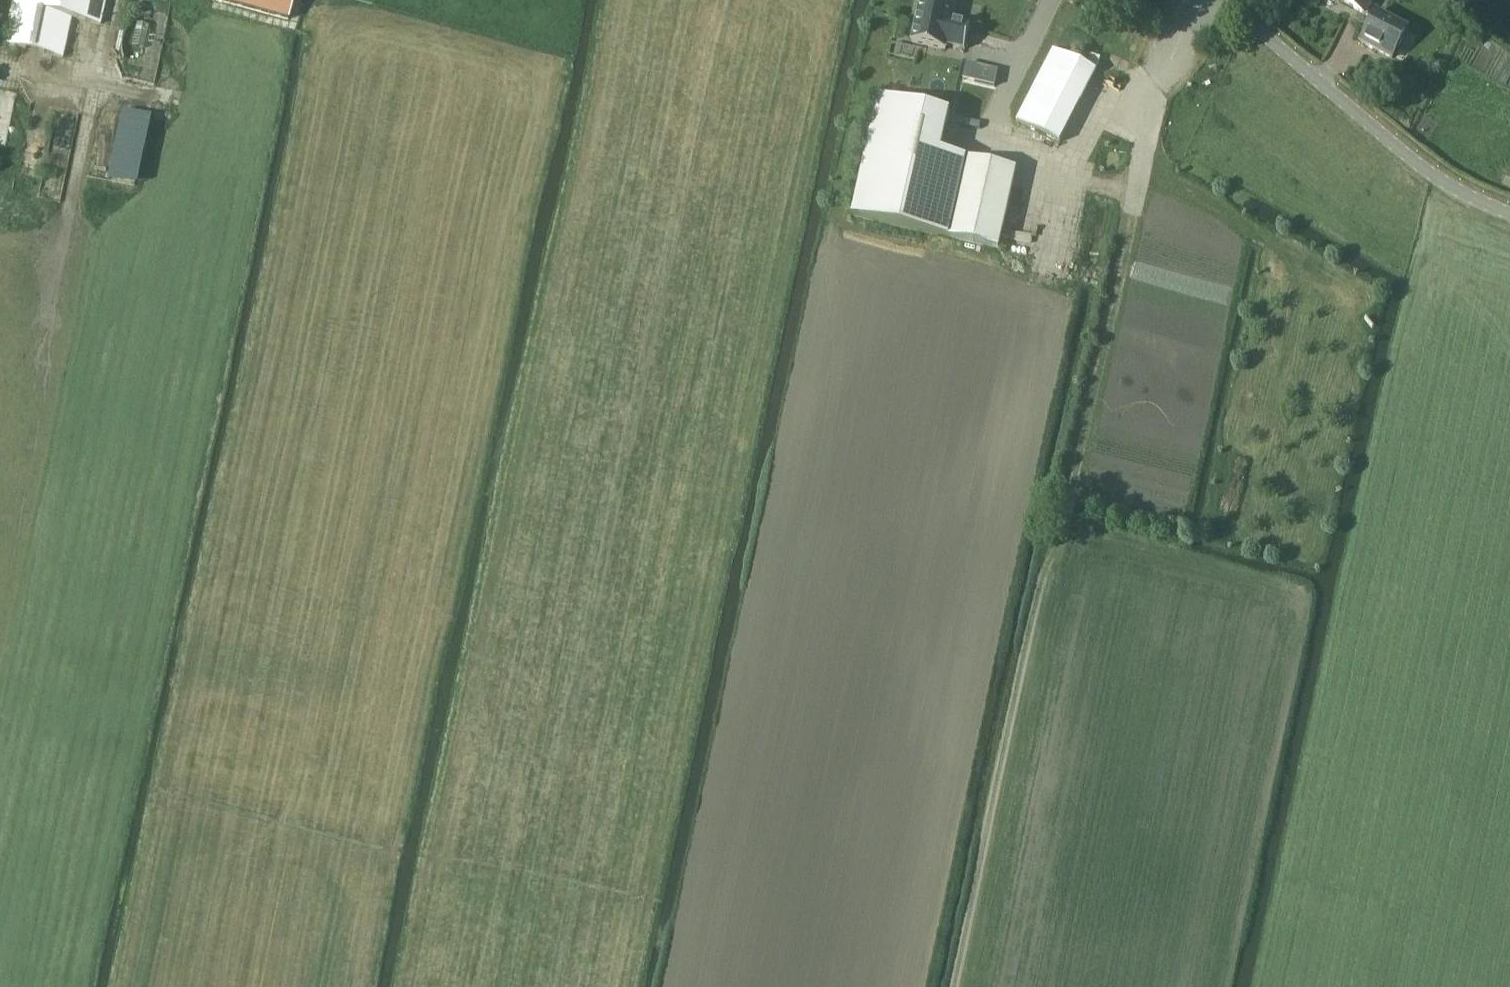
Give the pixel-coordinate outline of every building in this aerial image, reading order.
[(101,24),(106,0),(13,0),(4,43),(64,56),(72,18),(101,24)] [(287,21),(293,0),(213,0),(287,21)] [(910,42),(946,50),(947,46),(965,50),(971,23),(954,20),(956,7),(924,0),(919,0),(910,42)] [(1366,14),(1373,0),(1343,0),(1342,1),(1366,14)] [(1361,41),(1393,58),(1409,29),(1377,12),(1361,41)] [(1018,120),(1060,142),(1097,71),(1055,49),(1018,120)] [(966,64),(962,79),(995,86),(998,70),(966,64)] [(1000,248),(1018,169),(969,158),(943,152),(951,112),(878,97),(851,215),(952,238),(1000,248)] [(123,108),(109,177),(138,183),(153,114),(123,108)]
